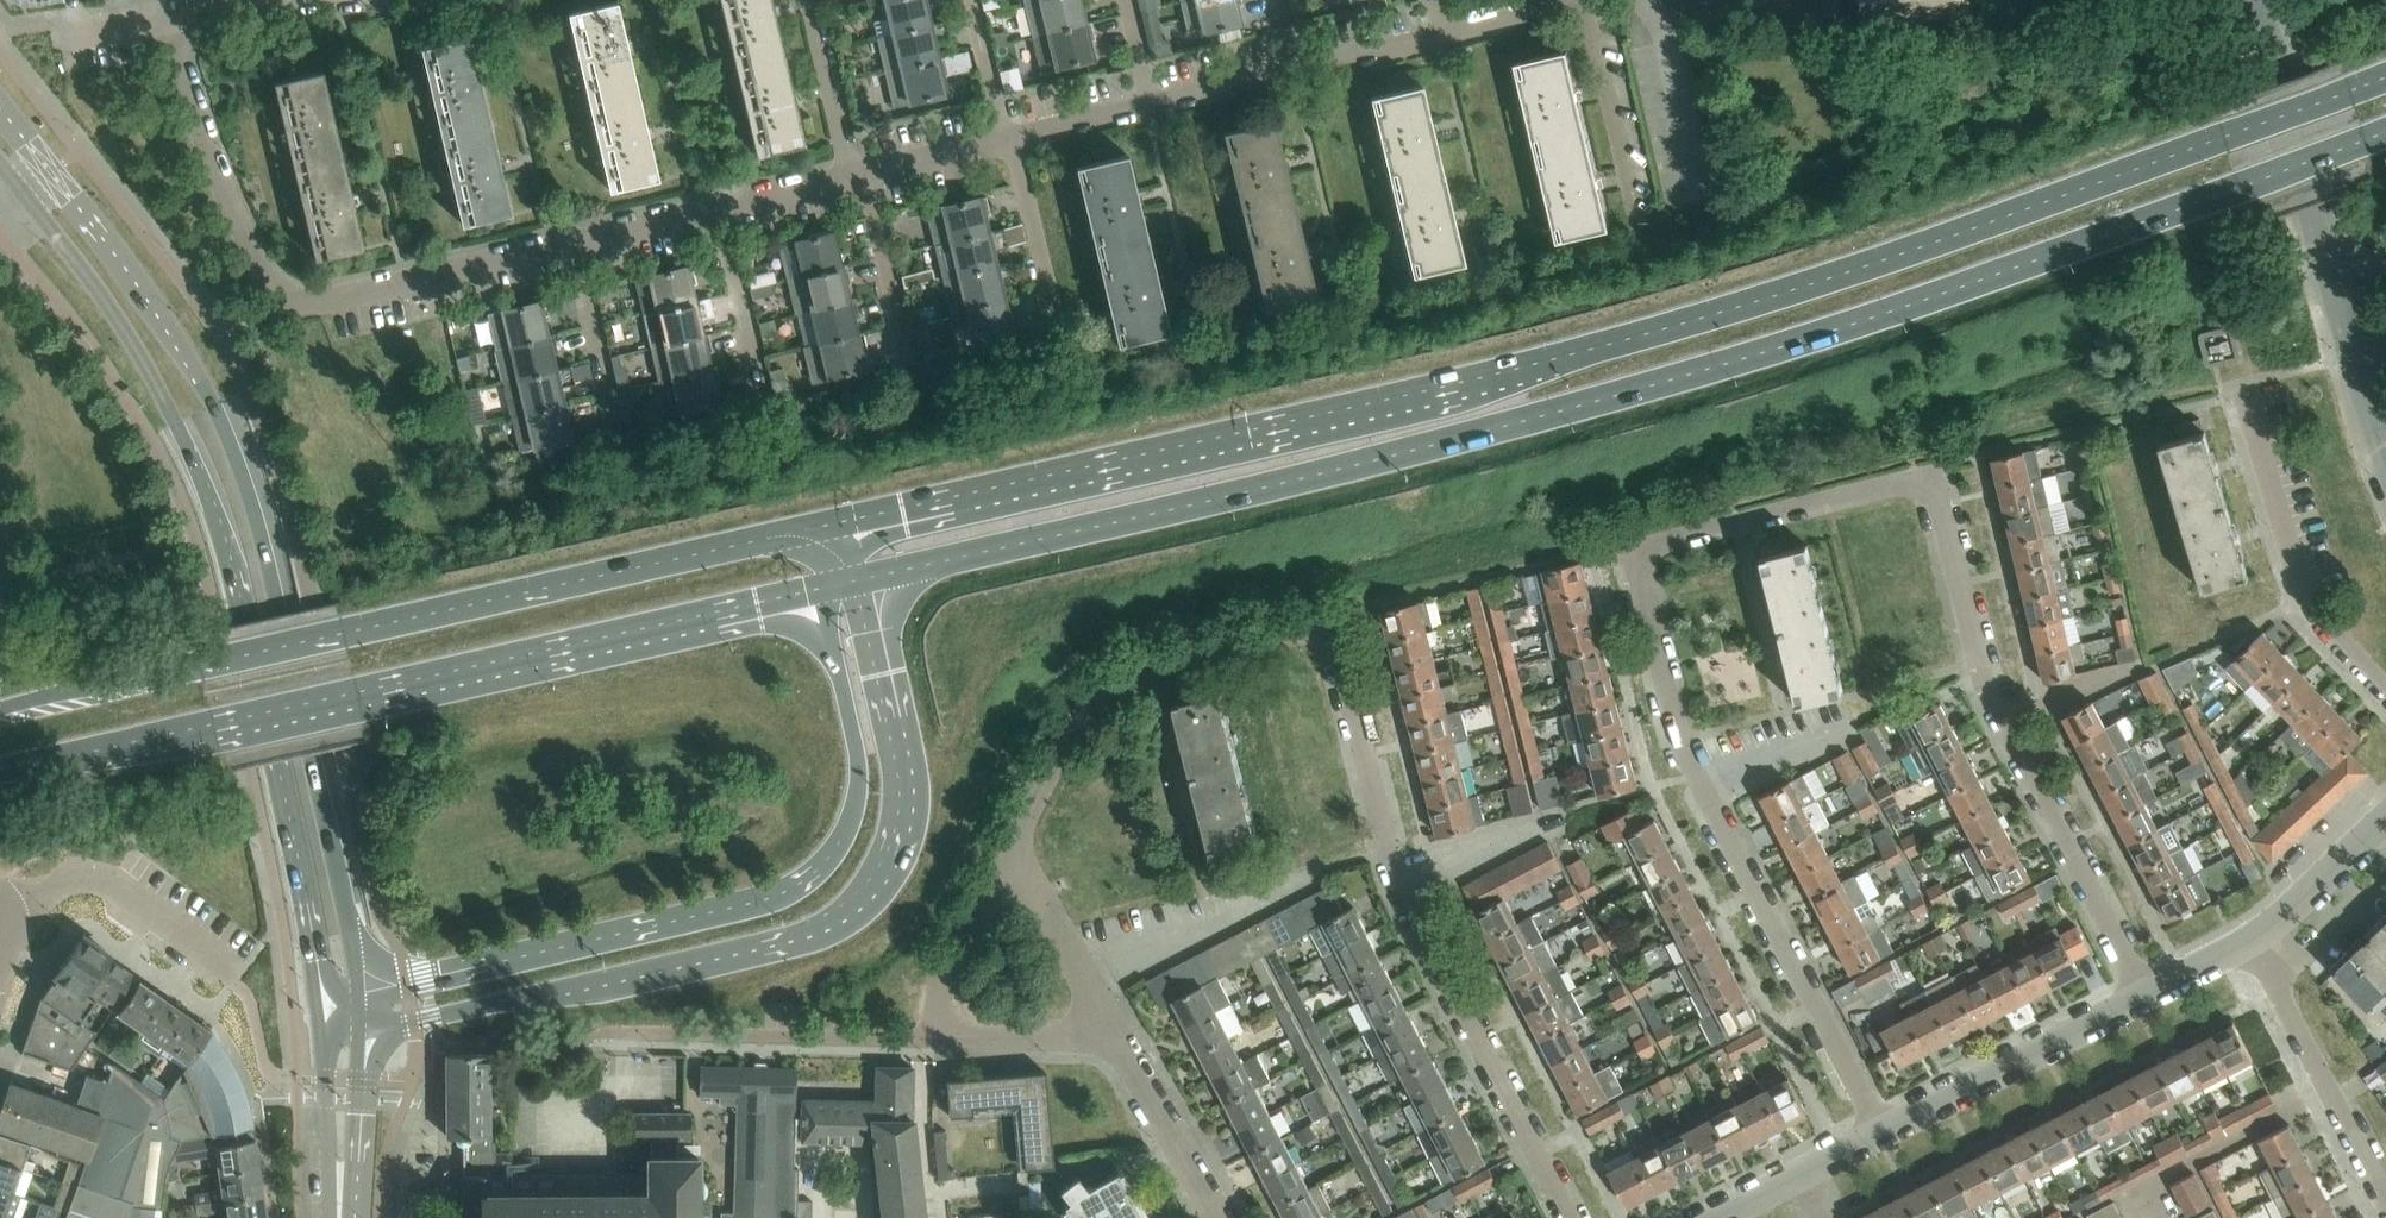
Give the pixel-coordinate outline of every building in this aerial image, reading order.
[(626,38),(617,0),(568,11),(588,100),(638,88),(626,38)] [(773,3),(772,0),(720,0),(735,66),(785,54),(773,3)] [(893,33),(930,25),(930,24),(927,8),(933,7),(931,0),(885,0),(893,33)] [(1033,35),(1085,23),(1081,7),(1087,5),(1086,0),(1025,0),(1033,35)] [(1187,35),(1239,22),(1236,6),(1242,4),(1241,0),(1179,0),(1187,35)] [(893,34),(878,37),(886,70),(938,58),(934,42),(950,38),(946,20),(930,24),(930,25),(893,33),(893,34)] [(1091,21),(1085,23),(1033,35),(1041,69),(1093,57),(1089,41),(1095,39),(1091,21)] [(491,124),(479,71),(470,35),(421,46),(442,135),(491,124)] [(969,50),(938,58),(886,70),(893,105),(946,92),(942,76),(973,68),(969,50)] [(1589,139),(1577,87),(1568,50),(1516,62),(1537,151),(1589,139)] [(806,143),(797,104),(785,54),(735,66),(756,154),(806,143)] [(344,158),(331,106),(323,69),(274,81),(294,170),(344,158)] [(1442,173),(1429,120),(1421,84),(1369,97),(1390,185),(1442,173)] [(659,177),(650,138),(638,88),(588,100),(609,189),(659,177)] [(868,111),(855,114),(858,126),(871,123),(868,111)] [(1295,208),(1282,156),(1273,119),(1222,131),(1243,220),(1295,208)] [(512,212),(502,171),(491,124),(442,135),(462,224),(512,212)] [(1610,228),(1601,188),(1589,139),(1537,151),(1559,240),(1610,228)] [(1148,242),(1135,189),(1126,153),(1075,166),(1096,255),(1148,242)] [(365,247),(355,208),(344,158),(294,170),(315,259),(365,247)] [(1463,262),(1450,208),(1442,173),(1390,185),(1411,274),(1463,262)] [(990,214),(985,195),(927,209),(935,244),(988,231),(984,215),(990,214)] [(1316,297),(1303,244),(1295,208),(1243,220),(1265,309),(1316,297)] [(988,231),(935,244),(943,277),(996,265),(992,249),(1007,245),(1003,228),(988,231)] [(796,240),(780,244),(789,278),(790,278),(790,277),(804,274),(841,266),(837,249),(842,248),(838,230),(796,240)] [(1169,331),(1160,294),(1148,242),(1096,255),(1118,344),(1169,331)] [(1011,261),(996,265),(943,277),(951,311),(966,307),(1004,298),(1000,283),(1015,279),(1011,261)] [(697,283),(693,264),(636,278),(644,312),(658,308),(658,309),(695,300),(691,284),(697,283)] [(846,264),(841,266),(804,274),(790,277),(790,278),(798,312),(812,309),(812,308),(849,299),(845,283),(850,282),(846,264)] [(596,284),(598,294),(608,292),(605,282),(596,284)] [(765,284),(750,288),(753,298),(768,294),(765,284)] [(1009,297),(1004,298),(966,307),(970,324),(954,328),(958,346),(1012,333),(1008,316),(1014,315),(1009,297)] [(854,298),(849,299),(812,308),(812,309),(820,342),(857,333),(853,317),(859,316),(854,298)] [(546,299),(488,313),(496,347),(548,335),(544,319),(551,318),(546,299)] [(701,299),(695,300),(658,309),(666,342),(702,333),(699,317),(705,316),(701,299)] [(2231,326),(2202,333),(2202,334),(2209,363),(2210,363),(2238,356),(2239,356),(2232,327),(2232,326),(2231,326)] [(862,331),(857,333),(820,342),(806,345),(815,380),(865,368),(861,351),(867,349),(862,331)] [(708,332),(702,333),(666,342),(666,344),(652,347),(660,381),(674,378),(673,376),(710,367),(707,351),(713,350),(708,332)] [(548,335),(496,347),(504,380),(519,377),(556,369),(552,353),(559,351),(554,334),(548,335)] [(2164,359),(2167,368),(2180,364),(2178,355),(2164,359)] [(519,377),(504,380),(504,381),(512,414),(564,402),(560,387),(566,385),(576,383),(572,365),(562,367),(556,369),(519,377)] [(716,366),(710,367),(673,376),(674,378),(682,412),(719,403),(714,385),(720,384),(716,366)] [(627,372),(615,375),(619,391),(631,388),(627,372)] [(564,402),(512,414),(520,450),(535,447),(537,462),(576,456),(575,451),(572,438),(568,420),(574,419),(570,401),(564,402)] [(2200,418),(2175,426),(2179,439),(2204,432),(2200,418)] [(2227,504),(2206,431),(2204,432),(2179,439),(2160,445),(2182,518),(2227,504)] [(2025,451),(1992,458),(1999,487),(2031,479),(2031,478),(2042,475),(2036,448),(2025,451)] [(2092,464),(2089,449),(2078,451),(2081,467),(2092,464)] [(2096,478),(2092,464),(2081,467),(2084,481),(2096,478)] [(2050,504),(2043,475),(2042,475),(2031,478),(2031,479),(1999,487),(2005,514),(2050,504)] [(2057,531),(2050,504),(2005,514),(2012,542),(2057,531)] [(2106,520),(2102,504),(2091,507),(2094,522),(2106,520)] [(2249,577),(2236,534),(2227,504),(2182,518),(2203,591),(2249,577)] [(2064,559),(2057,531),(2012,542),(2019,570),(2064,559)] [(1782,536),(1781,537),(1760,542),(1763,555),(1784,549),(1786,549),(1782,536)] [(1826,618),(1808,544),(1786,549),(1784,549),(1763,555),(1762,555),(1780,629),(1826,618)] [(2070,586),(2064,559),(2019,570),(2025,597),(2070,586)] [(2119,575),(2115,559),(2103,562),(2107,578),(2119,575)] [(1589,590),(1582,561),(1546,570),(1545,569),(1537,571),(1544,600),(1544,601),(1589,590)] [(2122,589),(2119,575),(2107,578),(2110,592),(2122,589)] [(1505,613),(1497,582),(1486,584),(1494,615),(1505,613)] [(1487,616),(1480,587),(1480,586),(1469,588),(1469,589),(1477,619),(1487,616)] [(2077,614),(2070,586),(2025,597),(2032,625),(2064,617),(2077,614)] [(1596,617),(1589,590),(1544,601),(1544,600),(1542,600),(1549,628),(1557,626),(1557,627),(1596,617)] [(1435,628),(1428,599),(1428,598),(1420,600),(1420,601),(1382,611),(1389,639),(1428,630),(1435,628)] [(1511,639),(1505,613),(1494,615),(1501,641),(1511,639)] [(2132,630),(2128,615),(2117,618),(2120,633),(2132,630)] [(1487,616),(1477,619),(1481,637),(1492,634),(1487,616)] [(1603,645),(1596,617),(1557,627),(1561,640),(1552,642),(1556,656),(1565,654),(1565,655),(1603,645)] [(2070,645),(2064,617),(2032,625),(2038,652),(2070,645)] [(1844,692),(1826,618),(1780,629),(1798,703),(1844,692)] [(1435,658),(1428,630),(1389,639),(1396,667),(1435,658)] [(2138,657),(2132,630),(2120,633),(2123,646),(2117,648),(2120,661),(2138,657)] [(2248,688),(2285,653),(2265,632),(2228,667),(2248,688)] [(1518,666),(1511,639),(1501,641),(1507,669),(1518,666)] [(2077,673),(2073,658),(2087,655),(2084,642),(2070,645),(2038,652),(2045,681),(2077,673)] [(1501,671),(1494,643),(1483,646),(1490,673),(1501,671)] [(1610,673),(1603,645),(1565,655),(1572,683),(1610,673)] [(2285,653),(2256,680),(2276,701),(2304,674),(2285,653)] [(2176,690),(2200,671),(2193,655),(2164,668),(2176,690)] [(1457,680),(1454,667),(1438,670),(1435,658),(1396,667),(1403,695),(1443,685),(1442,684),(1457,680)] [(1525,694),(1518,666),(1507,669),(1514,697),(1525,694)] [(2171,694),(2159,670),(2140,679),(2152,703),(2160,699),(2171,694)] [(1508,699),(1501,671),(1490,673),(1497,701),(1508,699)] [(1617,701),(1610,673),(1572,683),(1579,710),(1617,701)] [(2296,721),(2324,694),(2304,674),(2276,701),(2296,721)] [(1193,682),(1172,687),(1175,701),(1199,695),(1196,681),(1193,682)] [(1410,723),(1449,713),(1443,685),(1403,695),(1410,723)] [(1239,764),(1220,690),(1174,701),(1193,776),(1239,764)] [(1532,722),(1525,694),(1514,697),(1521,725),(1532,722)] [(2178,707),(2171,694),(2160,699),(2167,712),(2178,707)] [(2296,721),(2281,735),(2300,756),(2315,742),(2343,714),(2324,694),(2296,721)] [(1922,696),(1891,712),(1911,750),(1925,743),(1954,728),(1941,703),(1929,709),(1922,696)] [(1515,726),(1508,699),(1497,701),(1504,729),(1515,726)] [(1624,729),(1617,701),(1579,710),(1562,715),(1569,742),(1586,738),(1624,729)] [(2107,727),(2093,701),(2063,716),(2077,742),(2107,727)] [(2207,724),(2195,701),(2184,706),(2197,731),(2201,729),(2207,724)] [(1462,710),(1449,713),(1410,723),(1417,751),(1456,741),(1469,738),(1462,710)] [(2335,762),(2338,759),(2349,749),(2364,735),(2343,714),(2315,742),(2335,762)] [(2107,727),(2077,742),(2090,768),(2120,752),(2132,746),(2119,721),(2107,727)] [(1539,750),(1532,722),(1521,725),(1528,753),(1539,750)] [(2215,739),(2207,724),(2201,729),(2197,731),(2204,745),(2215,739)] [(1522,754),(1515,726),(1504,729),(1511,757),(1522,754)] [(1925,743),(1911,750),(1924,775),(1937,768),(1967,753),(1954,728),(1925,743)] [(1631,757),(1624,729),(1586,738),(1593,766),(1631,757)] [(2197,744),(2190,730),(2179,735),(2187,750),(2197,744)] [(1463,769),(1456,741),(1417,751),(1424,778),(1463,769)] [(1868,741),(1854,748),(1868,774),(1868,773),(1882,766),(1868,741)] [(2120,752),(2090,768),(2103,793),(2133,777),(2150,769),(2137,743),(2132,746),(2120,752)] [(2204,757),(2197,744),(2187,750),(2193,762),(2204,757)] [(2369,771),(2349,749),(2338,759),(2358,781),(2369,771)] [(1546,778),(1546,776),(1539,750),(1528,753),(1535,780),(1546,778)] [(1861,777),(1848,751),(1834,758),(1848,784),(1861,777)] [(2229,767),(2221,752),(2211,758),(2218,772),(2229,767)] [(1980,778),(1967,753),(1937,768),(1950,793),(1980,778)] [(1528,782),(1522,754),(1511,757),(1518,783),(1518,785),(1528,782)] [(1638,785),(1631,757),(1593,766),(1600,794),(1638,785)] [(2338,759),(2335,762),(2328,769),(2348,791),(2358,781),(2338,759)] [(1258,838),(1239,764),(1193,776),(1212,850),(1258,838)] [(1469,795),(1463,769),(1424,778),(1431,806),(1470,797),(1469,795)] [(2348,791),(2328,769),(2317,779),(2337,801),(2348,791)] [(1774,822),(1818,799),(1805,773),(1761,796),(1774,822)] [(1565,803),(1557,775),(1557,774),(1546,776),(1546,778),(1535,780),(1542,809),(1565,803)] [(2146,803),(2133,777),(2103,793),(2116,818),(2146,803)] [(1993,803),(1980,778),(1950,793),(1963,818),(1993,803)] [(2235,779),(2225,784),(2224,784),(2239,811),(2244,808),(2249,804),(2235,779)] [(2337,801),(2317,779),(2306,789),(2326,811),(2337,801)] [(2224,795),(2216,780),(2205,785),(2213,800),(2224,795)] [(1895,791),(1889,781),(1875,788),(1881,798),(1895,791)] [(1536,811),(1528,782),(1518,785),(1518,783),(1509,785),(1517,815),(1536,811)] [(2326,811),(2306,789),(2296,799),(2316,821),(2326,811)] [(1875,801),(1869,790),(1855,798),(1861,808),(1875,801)] [(1886,807),(1899,800),(1895,791),(1881,798),(1886,807)] [(1487,823),(1480,794),(1479,793),(1469,795),(1470,797),(1431,806),(1438,835),(1487,823)] [(2230,807),(2224,795),(2213,800),(2219,813),(2230,807)] [(1817,831),(1831,823),(1818,799),(1774,822),(1787,847),(1817,831)] [(2316,821),(2296,799),(2285,809),(2305,831),(2316,821)] [(1879,810),(1875,801),(1861,808),(1865,817),(1879,810)] [(2005,828),(1993,803),(1963,818),(1976,843),(2005,828)] [(2159,827),(2146,803),(2116,818),(2129,843),(2159,828),(2159,827)] [(2262,830),(2249,804),(2244,808),(2239,811),(2253,839),(2262,830)] [(1639,860),(1669,845),(1655,819),(1643,826),(1634,809),(1603,825),(1625,866),(1638,859),(1639,860)] [(2305,831),(2285,809),(2274,819),(2295,840),(2305,831)] [(2295,840),(2274,819),(2264,829),(2284,850),(2295,840)] [(2185,846),(2172,821),(2172,820),(2159,827),(2159,828),(2129,843),(2142,869),(2185,846)] [(2018,853),(2005,828),(1976,843),(1964,849),(1977,874),(1989,868),(2018,853)] [(1584,829),(1572,836),(1596,877),(1608,871),(1584,829)] [(2264,829),(2262,830),(2253,839),(2273,860),(2284,850),(2264,829)] [(1907,848),(1921,840),(1915,830),(1901,838),(1907,848)] [(2239,851),(2250,845),(2242,830),(2231,836),(2239,851)] [(1830,856),(1817,831),(1787,847),(1800,872),(1830,856)] [(1900,851),(1895,840),(1881,847),(1887,858),(1900,851)] [(1911,856),(1925,850),(1921,840),(1907,848),(1911,856)] [(1563,868),(1548,841),(1535,848),(1549,875),(1563,868)] [(1681,870),(1669,845),(1639,860),(1652,885),(1681,870)] [(2256,858),(2250,845),(2239,851),(2245,863),(2256,858)] [(2155,894),(2198,872),(2185,846),(2142,869),(2155,894)] [(1549,875),(1535,848),(1522,854),(1536,882),(1549,875)] [(1905,860),(1900,851),(1887,858),(1891,867),(1905,860)] [(1989,868),(1977,874),(1990,900),(2002,894),(2032,878),(2018,853),(1989,868)] [(1536,882),(1522,854),(1508,861),(1522,888),(1536,882)] [(1843,881),(1830,856),(1800,872),(1813,897),(1843,881)] [(1596,882),(1582,857),(1569,864),(1582,889),(1596,882)] [(1522,888),(1508,861),(1495,868),(1509,895),(1522,888)] [(1509,895),(1495,868),(1482,875),(1482,877),(1494,902),(1505,896),(1506,897),(1509,895)] [(1665,910),(1694,895),(1681,870),(1652,885),(1665,910)] [(2211,898),(2198,872),(2155,894),(2169,920),(2199,904),(2211,898)] [(1869,899),(1855,874),(1843,881),(1813,897),(1826,922),(1869,899)] [(1494,902),(1482,877),(1466,886),(1479,910),(1475,912),(1488,938),(1519,922),(1518,921),(1506,897),(1505,896),(1494,902)] [(1946,890),(1941,880),(1927,887),(1932,898),(1946,890)] [(1576,892),(1571,882),(1557,890),(1562,900),(1576,892)] [(1601,891),(1596,882),(1582,889),(1587,898),(1601,891)] [(2016,912),(2043,898),(2035,884),(2009,898),(2016,912)] [(1344,911),(1330,885),(1317,891),(1331,918),(1344,911)] [(1926,901),(1921,890),(1907,897),(1912,908),(1926,901)] [(1951,900),(1946,890),(1932,898),(1937,907),(1951,900)] [(1331,918),(1317,891),(1304,898),(1318,924),(1331,918)] [(1581,902),(1576,892),(1562,900),(1567,908),(1581,902)] [(1707,920),(1694,895),(1665,910),(1678,935),(1707,920)] [(1626,897),(1610,905),(1620,924),(1635,917),(1626,897)] [(1318,924),(1304,898),(1291,905),(1306,932),(1312,929),(1311,928),(1318,924)] [(2016,912),(2009,898),(1999,903),(2007,917),(2016,912)] [(1882,924),(1869,899),(1826,922),(1839,946),(1882,924)] [(1931,910),(1926,901),(1912,908),(1917,917),(1931,910)] [(1306,932),(1291,905),(1278,911),(1293,939),(1306,932)] [(1325,954),(1367,932),(1354,906),(1344,911),(1331,918),(1318,924),(1311,928),(1312,929),(1325,954)] [(1293,939),(1278,911),(1266,918),(1280,945),(1293,939)] [(1501,963),(1545,940),(1532,915),(1518,921),(1519,922),(1488,938),(1501,963)] [(1280,945),(1266,918),(1253,925),(1267,952),(1268,951),(1278,946),(1280,945)] [(1975,932),(1968,918),(1958,924),(1965,938),(1975,932)] [(2383,918),(2366,935),(2385,956),(2385,921),(2383,918)] [(1720,945),(1707,920),(1678,935),(1691,960),(1720,945)] [(1621,932),(1617,922),(1603,929),(1608,939),(1621,932)] [(1895,950),(1882,924),(1839,946),(1852,972),(1895,950)] [(2056,926),(2030,940),(2036,951),(2054,985),(2080,972),(2074,959),(2091,950),(2079,928),(2062,937),(2056,926)] [(1260,955),(1246,928),(1233,935),(1247,962),(1253,960),(1260,955)] [(1338,979),(1381,957),(1367,932),(1325,954),(1338,979)] [(1602,942),(1597,932),(1583,939),(1588,950),(1602,942)] [(1626,942),(1621,932),(1608,939),(1613,948),(1626,942)] [(1950,946),(1943,932),(1932,937),(1939,951),(1950,946)] [(90,983),(108,957),(110,954),(83,935),(48,985),(41,995),(21,1050),(38,1057),(70,1068),(87,1044),(97,1031),(79,1018),(94,996),(99,989),(90,983)] [(1247,962),(1233,935),(1220,942),(1235,969),(1247,962)] [(2366,935),(2349,951),(2385,991),(2385,956),(2366,935)] [(1939,951),(1932,937),(1923,941),(1930,955),(1939,951)] [(1558,965),(1545,940),(1501,963),(1514,988),(1558,965)] [(1235,969),(1220,942),(1208,948),(1222,975),(1235,969)] [(1607,951),(1602,942),(1588,950),(1593,959),(1607,951)] [(1691,960),(1679,966),(1692,991),(1703,985),(1733,969),(1720,945),(1691,960)] [(1222,975),(1208,948),(1195,955),(1209,982),(1220,977),(1220,976),(1222,975)] [(2054,985),(2036,951),(2010,964),(2029,999),(2054,985)] [(2349,951),(2330,968),(2371,1012),(2385,998),(2385,991),(2349,951)] [(1283,954),(1273,960),(1282,977),(1292,972),(1283,954)] [(1209,982),(1195,955),(1182,962),(1197,989),(1209,982)] [(112,1009),(135,976),(108,957),(90,983),(99,989),(94,996),(112,1009)] [(1394,983),(1381,957),(1338,979),(1345,991),(1359,984),(1366,997),(1394,983)] [(1897,971),(1891,960),(1881,965),(1887,976),(1897,971)] [(1197,989),(1182,962),(1169,968),(1184,996),(1197,989)] [(2003,1012),(1985,977),(1977,962),(1951,975),(1977,1025),(2003,1012)] [(1266,963),(1257,968),(1266,985),(1275,980),(1266,963)] [(2029,999),(2010,964),(1985,977),(2003,1012),(2029,999)] [(1571,989),(1558,965),(1514,988),(1527,1013),(1571,990),(1571,989)] [(1887,976),(1881,965),(1856,978),(1867,1001),(1893,987),(1887,976)] [(1216,1010),(1233,1001),(1220,977),(1209,982),(1197,989),(1184,996),(1169,968),(1146,980),(1161,1008),(1173,1001),(1187,1027),(1217,1012),(1216,1010)] [(1703,985),(1692,991),(1705,1016),(1746,994),(1733,969),(1703,985)] [(1292,972),(1282,977),(1291,995),(1301,989),(1292,972)] [(1642,972),(1629,979),(1634,989),(1648,982),(1642,972)] [(1977,1025),(1951,975),(1926,988),(1952,1038),(1977,1025)] [(1275,980),(1266,985),(1275,1003),(1285,998),(1275,980)] [(142,1029),(164,998),(140,981),(118,1012),(142,1029)] [(1628,992),(1622,982),(1609,989),(1614,999),(1628,992)] [(1658,1008),(1650,993),(1653,991),(1648,982),(1634,989),(1647,1014),(1658,1008)] [(1407,1008),(1394,983),(1366,997),(1379,1023),(1407,1008)] [(1926,988),(1900,1002),(1908,1017),(1926,1052),(1952,1038),(1926,988)] [(1585,1014),(1572,989),(1571,989),(1571,990),(1527,1013),(1540,1038),(1571,1022),(1570,1021),(1585,1014)] [(1633,1001),(1628,992),(1614,999),(1619,1009),(1633,1001)] [(1759,1020),(1746,994),(1705,1016),(1700,1018),(1713,1044),(1759,1020)] [(142,1029),(135,1039),(158,1056),(161,1051),(165,1045),(166,1046),(188,1014),(164,998),(142,1029)] [(1309,1005),(1299,1010),(1308,1028),(1318,1023),(1309,1005)] [(1302,1031),(1289,1006),(1279,1011),(1292,1036),(1302,1031)] [(1420,1033),(1407,1008),(1379,1023),(1364,1030),(1377,1056),(1382,1054),(1420,1033)] [(1665,1023),(1658,1008),(1647,1014),(1660,1039),(1674,1032),(1669,1022),(1665,1023)] [(1230,1037),(1217,1012),(1187,1027),(1200,1052),(1230,1037)] [(186,1067),(210,1030),(188,1014),(166,1046),(165,1045),(161,1051),(184,1066),(186,1067)] [(1926,1052),(1908,1017),(1882,1030),(1900,1065),(1926,1052)] [(1584,1047),(1571,1022),(1540,1038),(1553,1063),(1584,1047)] [(1318,1023),(1308,1028),(1317,1046),(1327,1040),(1318,1023)] [(2253,1060),(2234,1023),(2232,1024),(2232,1026),(2209,1038),(2227,1073),(2253,1060)] [(1743,1054),(1770,1040),(1763,1027),(1736,1040),(1743,1054)] [(251,1119),(248,1100),(243,1085),(242,1082),(236,1067),(235,1065),(227,1051),(215,1035),(210,1030),(186,1067),(184,1066),(171,1087),(164,1097),(171,1131),(181,1133),(178,1139),(235,1130),(235,1129),(252,1125),(251,1119)] [(1302,1031),(1292,1036),(1301,1054),(1311,1049),(1302,1031)] [(1653,1042),(1648,1032),(1634,1039),(1639,1049),(1653,1042)] [(1679,1041),(1674,1032),(1660,1039),(1665,1048),(1679,1041)] [(1433,1059),(1420,1033),(1382,1054),(1379,1059),(1388,1077),(1394,1079),(1405,1074),(1433,1059)] [(1243,1062),(1230,1037),(1200,1052),(1214,1078),(1243,1062)] [(2227,1073),(2209,1038),(2184,1051),(2202,1086),(2227,1073)] [(2378,1039),(2365,1047),(2373,1059),(2385,1051),(2378,1039)] [(1743,1054),(1736,1040),(1727,1045),(1735,1058),(1743,1054)] [(1659,1053),(1653,1042),(1639,1049),(1645,1059),(1659,1053)] [(1597,1071),(1584,1047),(1553,1063),(1566,1087),(1597,1071)] [(2202,1086),(2184,1051),(2159,1064),(2177,1099),(2202,1086)] [(486,1053),(447,1053),(447,1136),(454,1136),(454,1137),(455,1138),(455,1139),(456,1140),(456,1141),(457,1142),(458,1143),(459,1143),(460,1143),(460,1144),(461,1144),(462,1144),(463,1175),(512,1175),(512,1174),(518,1174),(518,1151),(496,1151),(496,1133),(489,1134),(489,1053),(488,1053),(486,1053)] [(1243,1062),(1214,1078),(1227,1103),(1256,1088),(1272,1079),(1259,1054),(1243,1062)] [(1335,1056),(1325,1061),(1334,1079),(1344,1074),(1335,1056)] [(1447,1084),(1433,1059),(1405,1074),(1418,1099),(1447,1084)] [(1703,1074),(1696,1060),(1686,1065),(1693,1079),(1703,1074)] [(2385,1079),(2385,1061),(2378,1067),(2385,1079)] [(178,1139),(181,1133),(171,1131),(164,1097),(153,1089),(114,1062),(107,1080),(86,1073),(75,1105),(10,1082),(0,1110),(0,1126),(58,1147),(56,1155),(70,1159),(84,1165),(77,1185),(68,1210),(67,1209),(64,1217),(161,1217),(164,1180),(165,1179),(168,1140),(178,1139)] [(1319,1064),(1309,1069),(1318,1087),(1328,1082),(1319,1064)] [(2177,1099),(2159,1064),(2133,1077),(2152,1112),(2177,1099)] [(799,1140),(825,1141),(872,1142),(880,1201),(882,1217),(925,1217),(912,1119),(910,1118),(912,1066),(876,1065),(875,1065),(874,1099),(801,1097),(799,1140)] [(795,1068),(700,1066),(699,1095),(729,1095),(729,1104),(737,1104),(734,1212),(721,1212),(721,1217),(749,1217),(797,1217),(812,1217),(813,1199),(798,1199),(798,1167),(793,1167),(795,1068)] [(1028,1167),(1028,1168),(1054,1166),(1046,1071),(946,1079),(949,1116),(978,1113),(977,1105),(1022,1102),(1028,1167)] [(1610,1097),(1597,1071),(1566,1087),(1579,1113),(1610,1097)] [(1678,1087),(1670,1073),(1659,1079),(1667,1093),(1678,1087)] [(1344,1074),(1334,1079),(1343,1096),(1353,1091),(1344,1074)] [(1808,1113),(1789,1077),(1763,1091),(1782,1126),(1808,1113)] [(2152,1112),(2133,1077),(2108,1090),(2126,1125),(2128,1124),(2152,1112)] [(1667,1093),(1659,1079),(1651,1083),(1658,1097),(1667,1093)] [(171,1087),(160,1080),(153,1089),(164,1097),(171,1087)] [(1341,1107),(1328,1082),(1318,1087),(1331,1112),(1341,1107)] [(1460,1110),(1447,1084),(1418,1099),(1405,1105),(1419,1131),(1460,1110)] [(1269,1113),(1256,1088),(1227,1103),(1240,1128),(1269,1113)] [(2126,1125),(2108,1090),(2083,1103),(2102,1139),(2103,1139),(2108,1150),(2134,1137),(2128,1124),(2126,1125)] [(1782,1126),(1763,1091),(1738,1104),(1756,1140),(1782,1126)] [(2253,1121),(2278,1107),(2271,1094),(2246,1107),(2253,1121)] [(1627,1114),(1620,1100),(1609,1106),(1616,1120),(1627,1114)] [(2102,1139),(2083,1103),(2058,1117),(2077,1152),(2102,1139)] [(1756,1140),(1738,1104),(1712,1118),(1731,1153),(1756,1140)] [(1616,1120),(1609,1106),(1583,1120),(1590,1133),(1616,1120)] [(1361,1107),(1351,1112),(1360,1130),(1370,1124),(1361,1107)] [(2253,1121),(2246,1107),(2233,1113),(2241,1127),(2253,1121)] [(709,1216),(704,1212),(701,1211),(696,1211),(696,1192),(700,1192),(703,1191),(704,1188),(705,1184),(703,1181),(700,1180),(696,1180),(696,1157),(677,1157),(677,1137),(690,1137),(690,1110),(683,1110),(634,1111),(634,1138),(649,1137),(649,1156),(647,1156),(647,1174),(518,1174),(512,1174),(512,1175),(463,1175),(463,1205),(463,1217),(710,1217),(709,1216)] [(1473,1135),(1460,1110),(1419,1131),(1432,1157),(1473,1135)] [(2228,1134),(2216,1110),(2203,1116),(2210,1130),(2197,1137),(2202,1147),(2228,1134)] [(1283,1138),(1269,1113),(1240,1128),(1253,1153),(1283,1138)] [(1345,1115),(1336,1120),(1345,1138),(1354,1133),(1345,1115)] [(2077,1152),(2058,1117),(2033,1130),(2051,1165),(2077,1152)] [(1731,1153),(1712,1118),(1687,1131),(1705,1166),(1731,1153)] [(2302,1150),(2289,1123),(2260,1138),(2273,1164),(2302,1150)] [(1370,1124),(1360,1130),(1373,1155),(1383,1150),(1387,1148),(1386,1144),(1380,1142),(1370,1124)] [(178,1139),(165,1179),(164,1180),(180,1177),(177,1160),(217,1153),(220,1172),(259,1166),(255,1138),(238,1141),(235,1130),(178,1139)] [(946,1130),(934,1131),(934,1140),(947,1139),(946,1130)] [(2051,1165),(2033,1130),(2007,1143),(2026,1178),(2051,1165)] [(2177,1160),(2202,1147),(2197,1137),(2185,1143),(2178,1130),(2165,1137),(2177,1160)] [(1705,1166),(1687,1131),(1661,1144),(1680,1180),(1705,1166)] [(0,1132),(0,1160),(22,1168),(30,1142),(0,1132)] [(1354,1133),(1345,1138),(1354,1155),(1363,1150),(1354,1133)] [(1487,1161),(1473,1135),(1432,1157),(1445,1182),(1487,1161)] [(1680,1180),(1661,1144),(1657,1136),(1632,1149),(1636,1157),(1654,1193),(1680,1180)] [(2177,1160),(2165,1137),(2152,1143),(2159,1155),(2146,1162),(2152,1173),(2177,1160)] [(1296,1163),(1283,1138),(1253,1153),(1267,1179),(1296,1163)] [(2026,1178),(2007,1143),(1982,1156),(2001,1192),(2026,1178)] [(1383,1150),(1373,1155),(1387,1180),(1396,1175),(1388,1158),(1389,1151),(1387,1148),(1383,1150)] [(2315,1175),(2302,1150),(2273,1164),(2260,1171),(2274,1196),(2315,1175)] [(2001,1192),(1982,1156),(1957,1169),(1975,1205),(2001,1192)] [(1654,1193),(1636,1157),(1610,1171),(1628,1206),(1654,1193)] [(84,1165),(70,1159),(62,1181),(77,1185),(84,1165)] [(22,1168),(0,1160),(0,1187),(13,1192),(22,1168)] [(2126,1187),(2152,1173),(2146,1162),(2121,1175),(2126,1187)] [(1308,1187),(1296,1163),(1267,1179),(1280,1204),(1309,1189),(1308,1187)] [(263,1193),(259,1166),(220,1172),(223,1187),(195,1192),(196,1203),(263,1193)] [(1371,1166),(1362,1171),(1371,1189),(1380,1184),(1371,1166)] [(954,1168),(937,1170),(938,1179),(955,1177),(954,1168)] [(1471,1194),(1497,1181),(1490,1168),(1464,1182),(1471,1194)] [(1975,1205),(1957,1169),(1932,1182),(1950,1217),(1975,1205)] [(1063,1204),(1073,1217),(1144,1217),(1117,1170),(1091,1185),(1087,1188),(1077,1175),(1059,1189),(1060,1190),(1068,1200),(1063,1204)] [(2210,1203),(2194,1172),(2172,1183),(2188,1214),(2210,1203)] [(1396,1175),(1387,1180),(1396,1198),(1406,1193),(1396,1175)] [(2101,1200),(2126,1187),(2121,1175),(2095,1189),(2101,1200)] [(2226,1189),(2219,1175),(2208,1181),(2215,1194),(2226,1189)] [(2315,1175),(2274,1196),(2286,1217),(2294,1217),(2328,1200),(2315,1175)] [(68,1210),(77,1185),(62,1181),(54,1205),(63,1208),(67,1209),(68,1210)] [(1332,1208),(1320,1182),(1308,1187),(1309,1189),(1280,1204),(1287,1217),(1315,1217),(1322,1214),(1322,1213),(1332,1208)] [(1464,1182),(1454,1187),(1460,1200),(1471,1194),(1464,1182)] [(1932,1182),(1907,1195),(1918,1217),(1950,1217),(1932,1182)] [(1380,1184),(1371,1189),(1380,1206),(1390,1201),(1380,1184)] [(13,1192),(0,1187),(0,1215),(9,1217),(11,1217),(20,1195),(13,1192)] [(2101,1200),(2095,1189),(2083,1195),(2089,1206),(2101,1200)] [(2226,1189),(2215,1194),(2227,1217),(2231,1217),(2239,1214),(2226,1189)] [(263,1193),(196,1203),(198,1214),(226,1209),(227,1217),(267,1217),(263,1193)] [(1907,1195),(1883,1208),(1882,1206),(1881,1207),(1886,1217),(1918,1217),(1907,1195)] [(54,1205),(40,1200),(34,1217),(59,1217),(63,1208),(54,1205)] [(2121,1214),(2113,1200),(2087,1213),(2090,1217),(2113,1217),(2121,1214)] [(2328,1200),(2294,1217),(2337,1217),(2328,1200)] [(1422,1203),(1413,1207),(1419,1217),(1424,1217),(1429,1216),(1422,1203)] [(1881,1207),(1879,1208),(1880,1209),(1863,1217),(1886,1217),(1881,1207)] [(2060,1208),(2046,1215),(2047,1217),(2065,1217),(2060,1208)] [(2213,1209),(2195,1217),(2218,1217),(2213,1209)]
